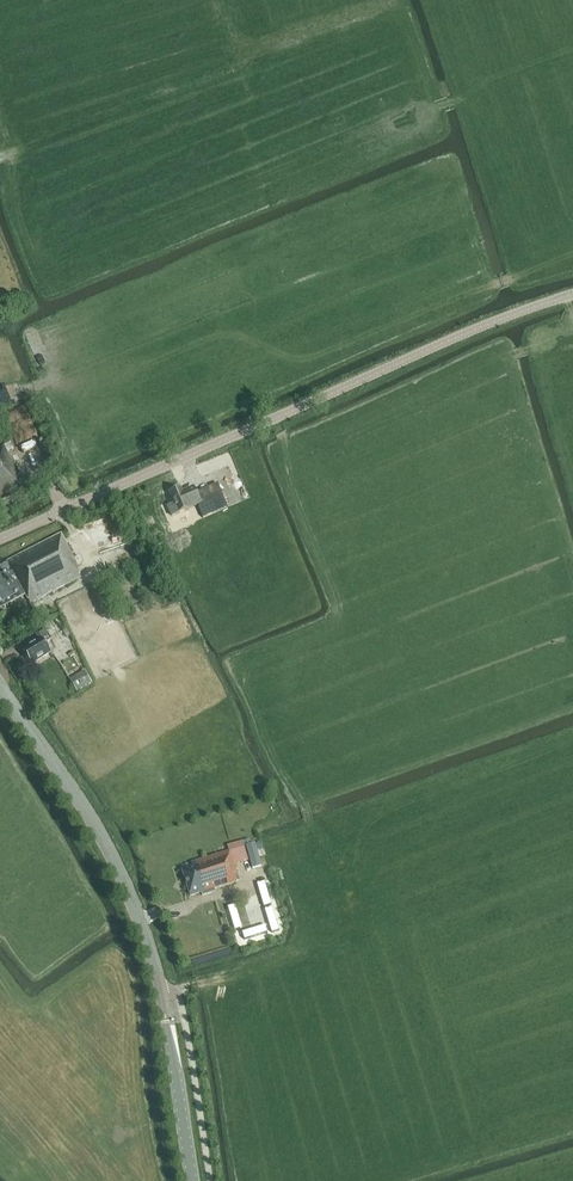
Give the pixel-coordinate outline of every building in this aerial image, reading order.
[(7,452),(14,450),(11,442),(0,447),(0,511),(26,499),(17,479),(19,478),(7,452)] [(57,450),(54,443),(41,449),(49,467),(59,463),(54,452),(57,450)] [(203,518),(227,507),(218,485),(196,494),(195,491),(184,496),(181,489),(170,494),(174,504),(168,507),(172,516),(197,505),(203,518)] [(77,565),(61,534),(5,563),(4,561),(0,564),(0,610),(21,598),(26,595),(30,603),(81,577),(76,566),(77,565)] [(45,644),(51,640),(44,628),(35,633),(39,640),(29,646),(30,647),(24,651),(32,665),(50,653),(45,644)] [(91,683),(84,670),(69,679),(77,692),(91,683)] [(249,839),(242,841),(243,846),(245,845),(252,869),(261,866),(257,851),(263,850),(261,843),(255,844),(254,843),(251,844),(249,839)] [(227,845),(229,852),(233,865),(248,860),(244,847),(243,846),(242,841),(227,845)] [(236,874),(233,865),(229,852),(198,861),(199,863),(192,865),(191,863),(180,866),(190,897),(201,893),(202,896),(215,892),(214,889),(236,882),(234,875),(236,874)] [(275,911),(272,901),(261,903),(264,914),(275,911)] [(262,930),(246,921),(242,928),(251,933),(258,936),(262,930)] [(276,926),(269,922),(263,930),(270,935),(276,926)] [(250,940),(242,935),(237,943),(245,948),(250,940)]
